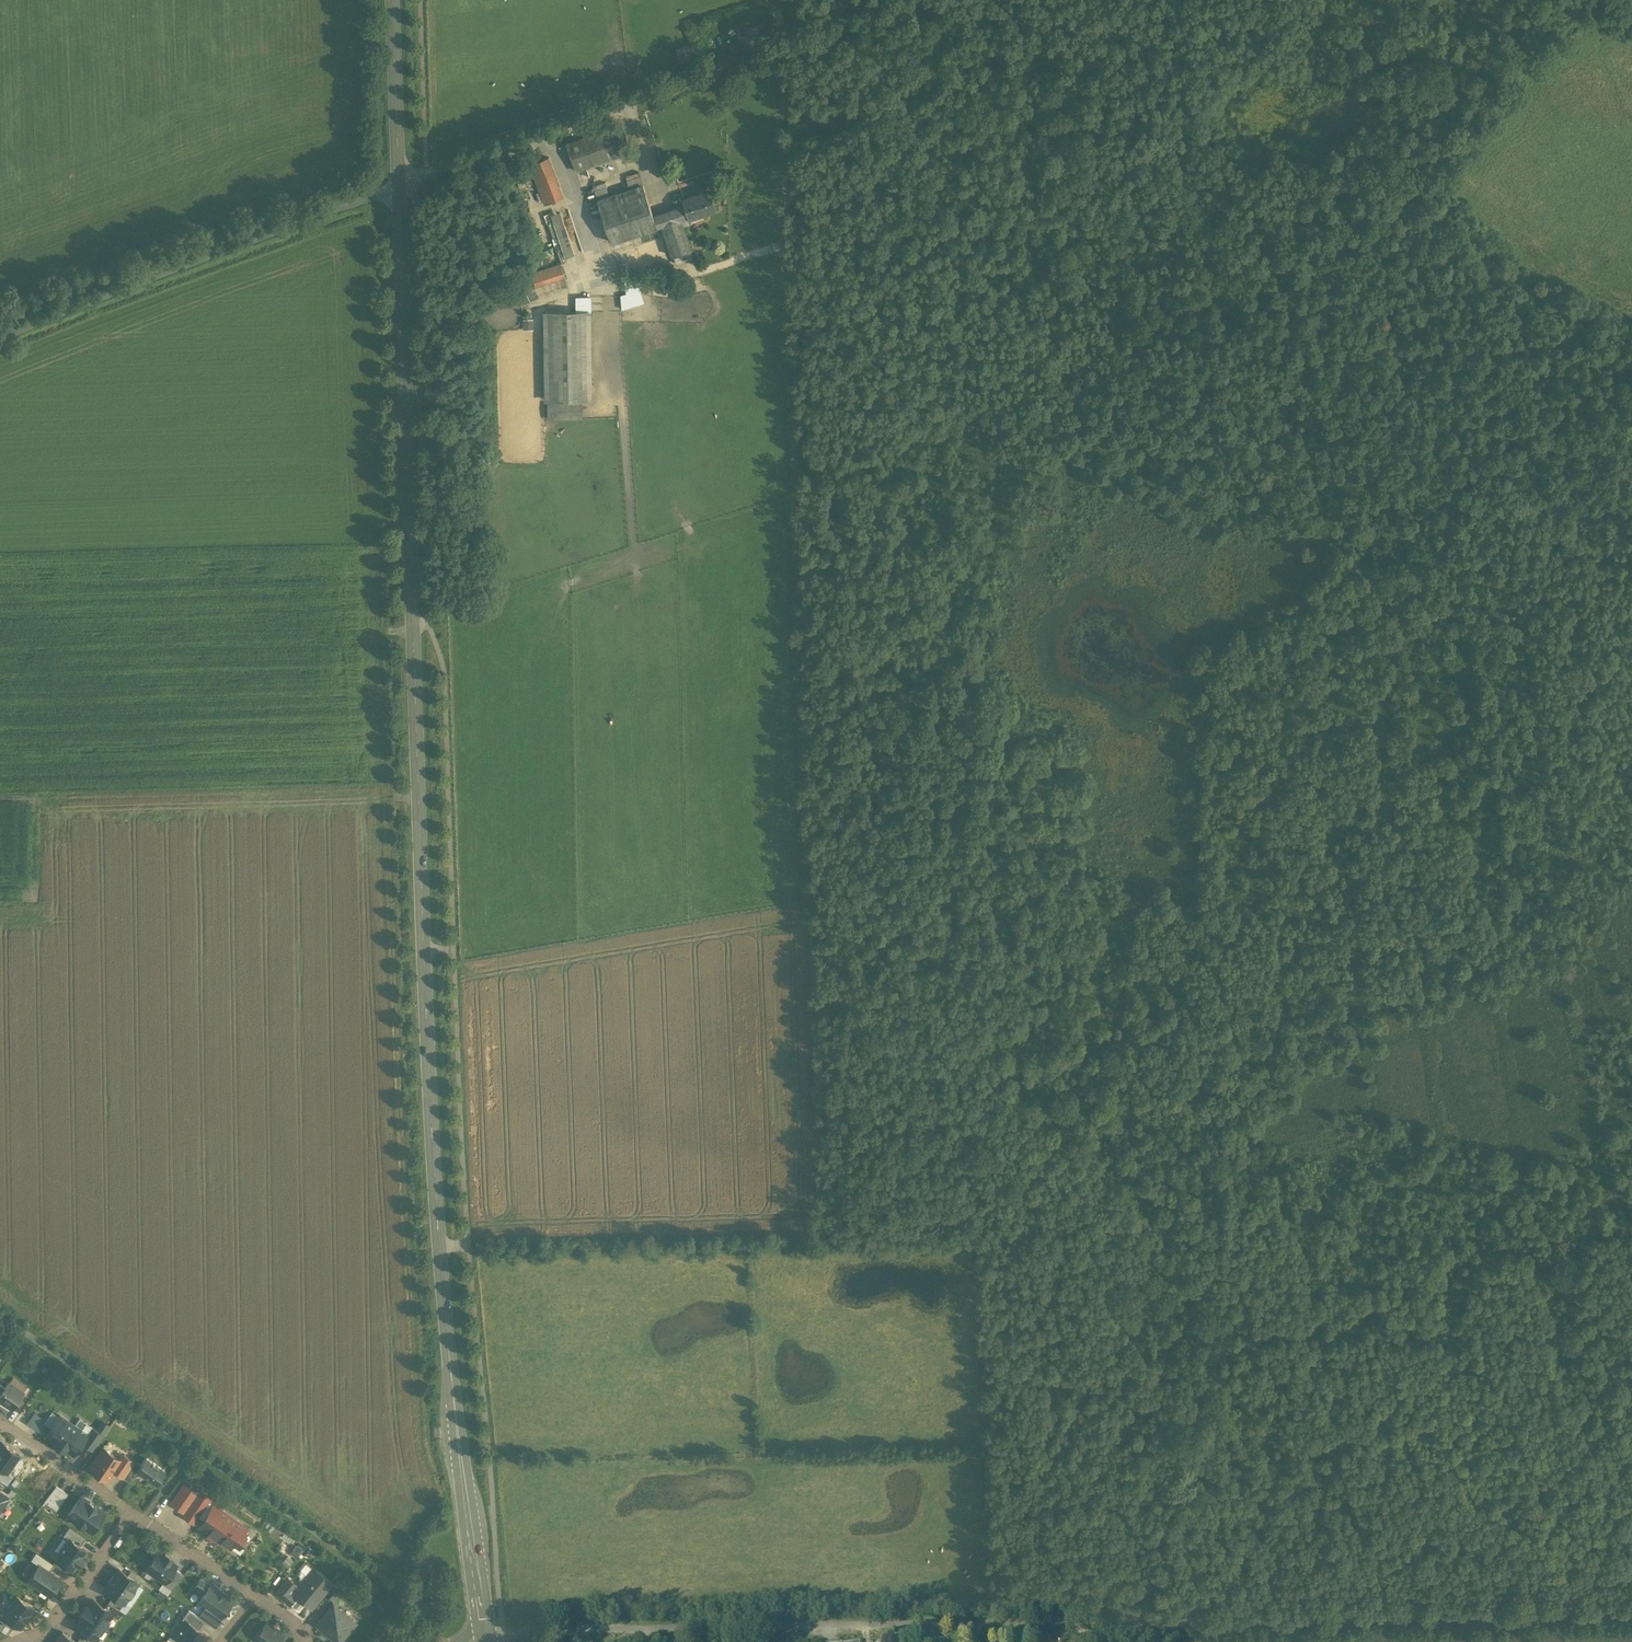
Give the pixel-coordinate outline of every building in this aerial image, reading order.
[(623,122),(570,140),(580,171),(634,152),(623,122)] [(546,203),(566,196),(552,157),(532,164),(546,203)] [(644,182),(599,198),(614,241),(659,226),(654,213),(644,182)] [(711,185),(686,194),(688,201),(694,219),(719,210),(711,185)] [(675,256),(695,249),(686,221),(694,219),(688,201),(654,213),(659,226),(664,224),(675,256)] [(532,272),(537,288),(567,278),(562,262),(532,272)] [(623,295),(627,308),(646,303),(637,273),(623,277),(628,293),(623,295)] [(593,311),(545,312),(546,400),(594,400),(593,311)] [(533,318),(523,318),(523,330),(533,329),(533,318)] [(582,402),(548,403),(548,419),(583,418),(582,402)] [(9,1382),(5,1387),(0,1395),(0,1399),(13,1408),(23,1392),(9,1382)] [(60,1414),(44,1437),(73,1456),(88,1433),(60,1414)] [(7,1472),(20,1454),(1,1442),(0,1443),(0,1467),(7,1472)] [(121,1460),(121,1459),(103,1448),(90,1467),(108,1479),(114,1471),(121,1460)] [(121,1460),(114,1471),(124,1478),(135,1462),(124,1454),(121,1459),(121,1460)] [(140,1465),(137,1470),(156,1483),(165,1470),(146,1457),(140,1465)] [(137,1470),(140,1465),(135,1462),(124,1478),(129,1482),(137,1470)] [(0,1467),(0,1479),(1,1480),(6,1484),(12,1475),(7,1472),(0,1467)] [(212,1497),(199,1489),(194,1496),(184,1511),(182,1514),(194,1522),(199,1516),(209,1501),(212,1497)] [(187,1492),(177,1507),(184,1511),(194,1496),(187,1492)] [(93,1505),(81,1496),(67,1516),(79,1524),(93,1505)] [(245,1526),(209,1501),(199,1516),(203,1519),(198,1525),(208,1532),(207,1533),(215,1538),(216,1537),(230,1547),(231,1547),(235,1540),(241,1544),(241,1543),(249,1531),(244,1527),(245,1526)] [(105,1513),(93,1505),(79,1524),(91,1533),(105,1513)] [(56,1556),(73,1568),(86,1550),(68,1538),(56,1556)] [(241,1544),(235,1540),(231,1547),(240,1553),(245,1546),(241,1543),(241,1544)] [(158,1552),(146,1569),(164,1581),(174,1567),(176,1564),(170,1560),(171,1558),(165,1554),(164,1556),(158,1552)] [(40,1567),(30,1580),(49,1593),(58,1580),(40,1567)] [(184,1574),(174,1567),(164,1581),(162,1583),(171,1589),(184,1574)] [(298,1586),(293,1592),(297,1595),(311,1607),(332,1583),(314,1568),(298,1586)] [(106,1589),(124,1601),(137,1583),(119,1570),(106,1589)] [(288,1578),(276,1593),(290,1604),(297,1595),(293,1592),(298,1586),(288,1578)] [(211,1586),(200,1602),(222,1617),(233,1601),(211,1586)] [(17,1599),(6,1615),(20,1625),(32,1609),(17,1599)] [(113,1613),(94,1600),(89,1607),(86,1605),(82,1611),(104,1625),(113,1613)] [(355,1623),(333,1605),(316,1625),(337,1641),(343,1634),(345,1635),(355,1623)] [(182,1619),(187,1622),(187,1621),(199,1629),(205,1620),(189,1609),(182,1619)] [(104,1625),(82,1611),(79,1616),(81,1618),(76,1625),(95,1638),(104,1625)] [(175,1635),(185,1641),(203,1641),(208,1636),(199,1629),(187,1621),(187,1622),(182,1628),(180,1627),(175,1635)] [(266,1622),(255,1638),(260,1641),(278,1641),(283,1635),(266,1622)] [(55,1641),(78,1641),(77,1641),(62,1632),(55,1641)]
